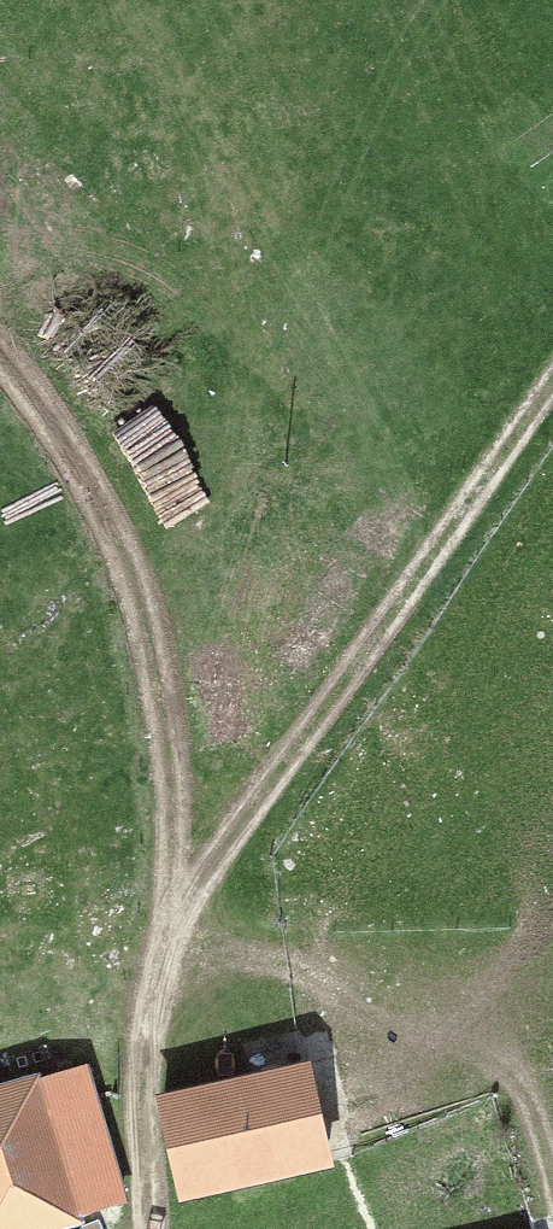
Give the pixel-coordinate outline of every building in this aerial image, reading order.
[(163,1098),(184,1194),(326,1162),(305,1066),(163,1098)] [(123,1204),(83,1067),(0,1091),(0,1228),(37,1228),(123,1204)] [(533,1217),(478,1228),(535,1228),(533,1217)]
